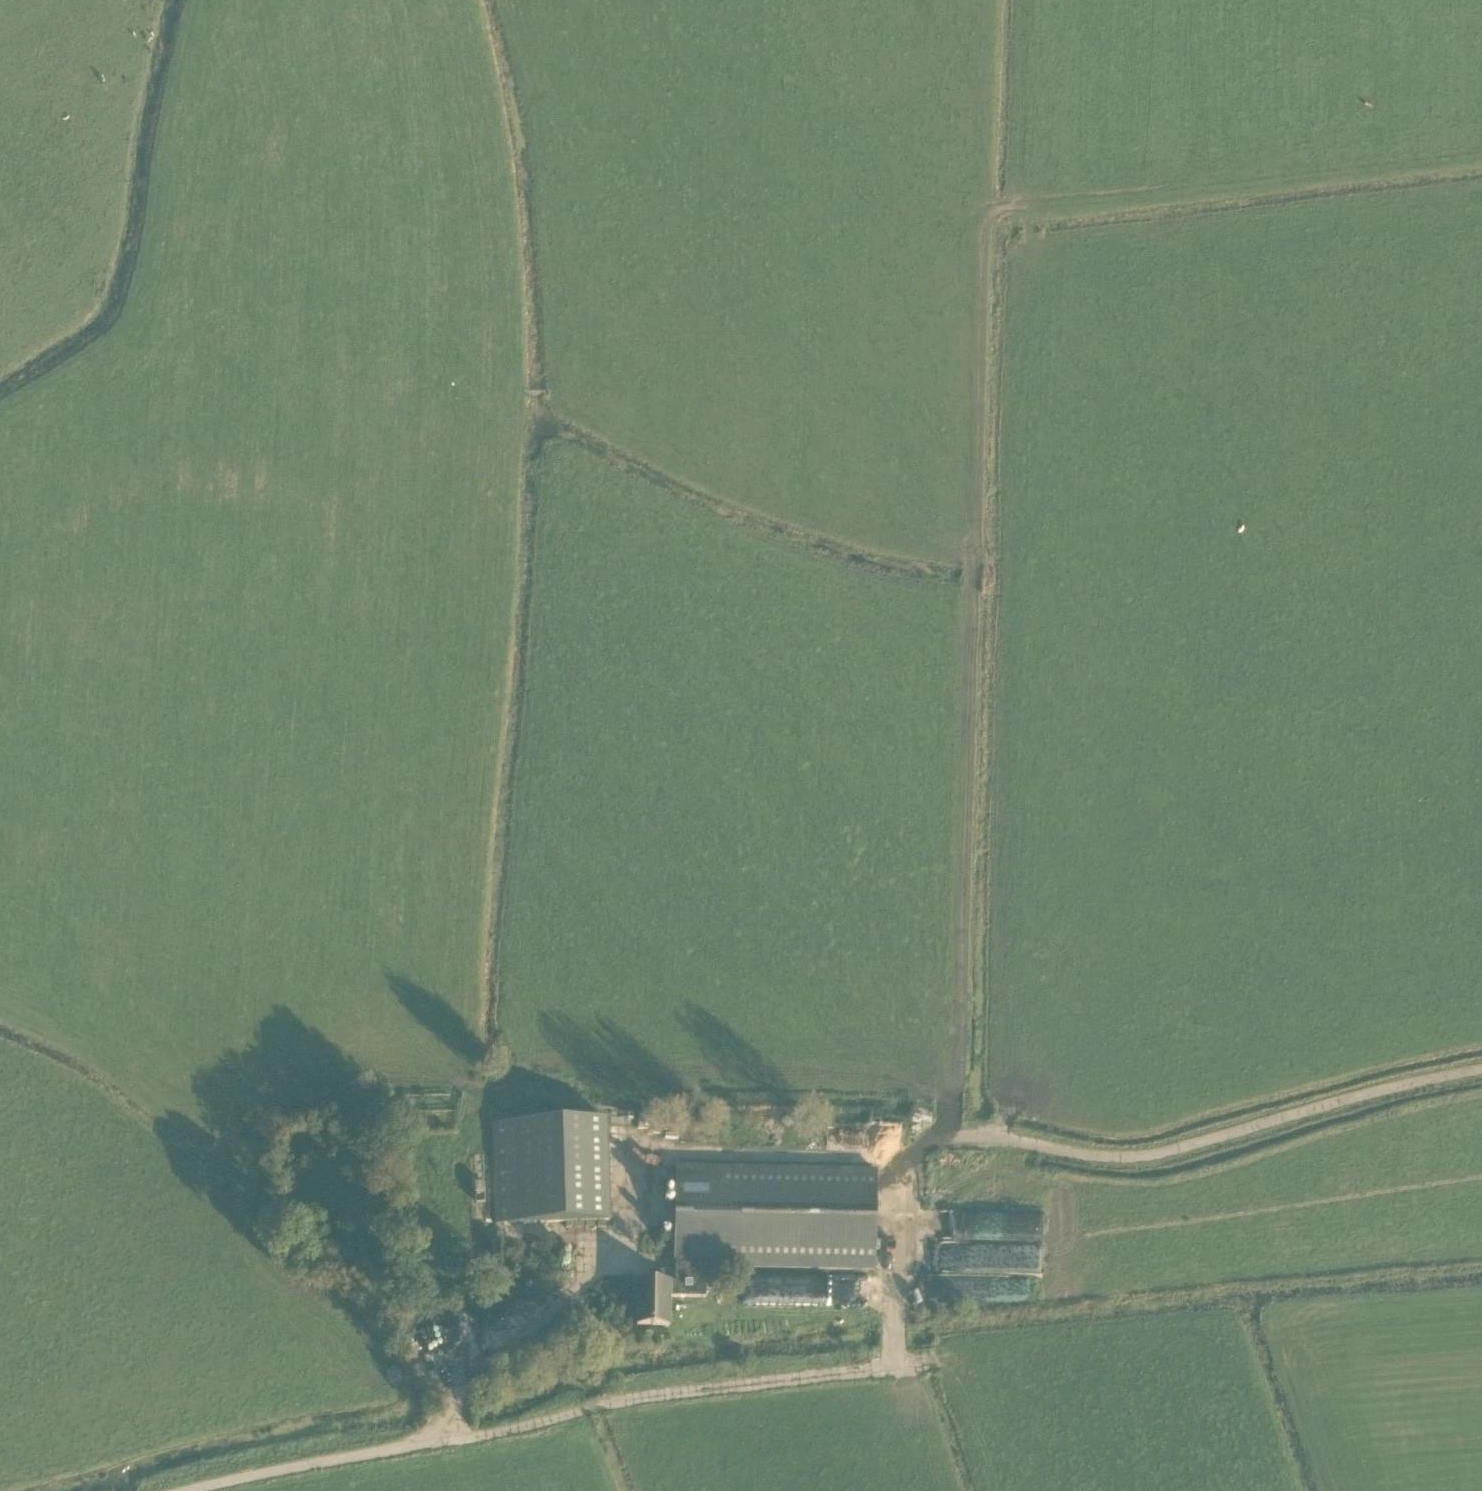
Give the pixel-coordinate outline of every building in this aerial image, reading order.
[(492,1126),(494,1226),(608,1223),(606,1123),(492,1126)] [(669,1299),(706,1299),(706,1268),(874,1272),(877,1173),(676,1168),(674,1268),(676,1268),(676,1285),(638,1284),(637,1326),(669,1327),(669,1299)] [(1044,1214),(1009,1213),(1007,1244),(1043,1245),(1044,1214)]
